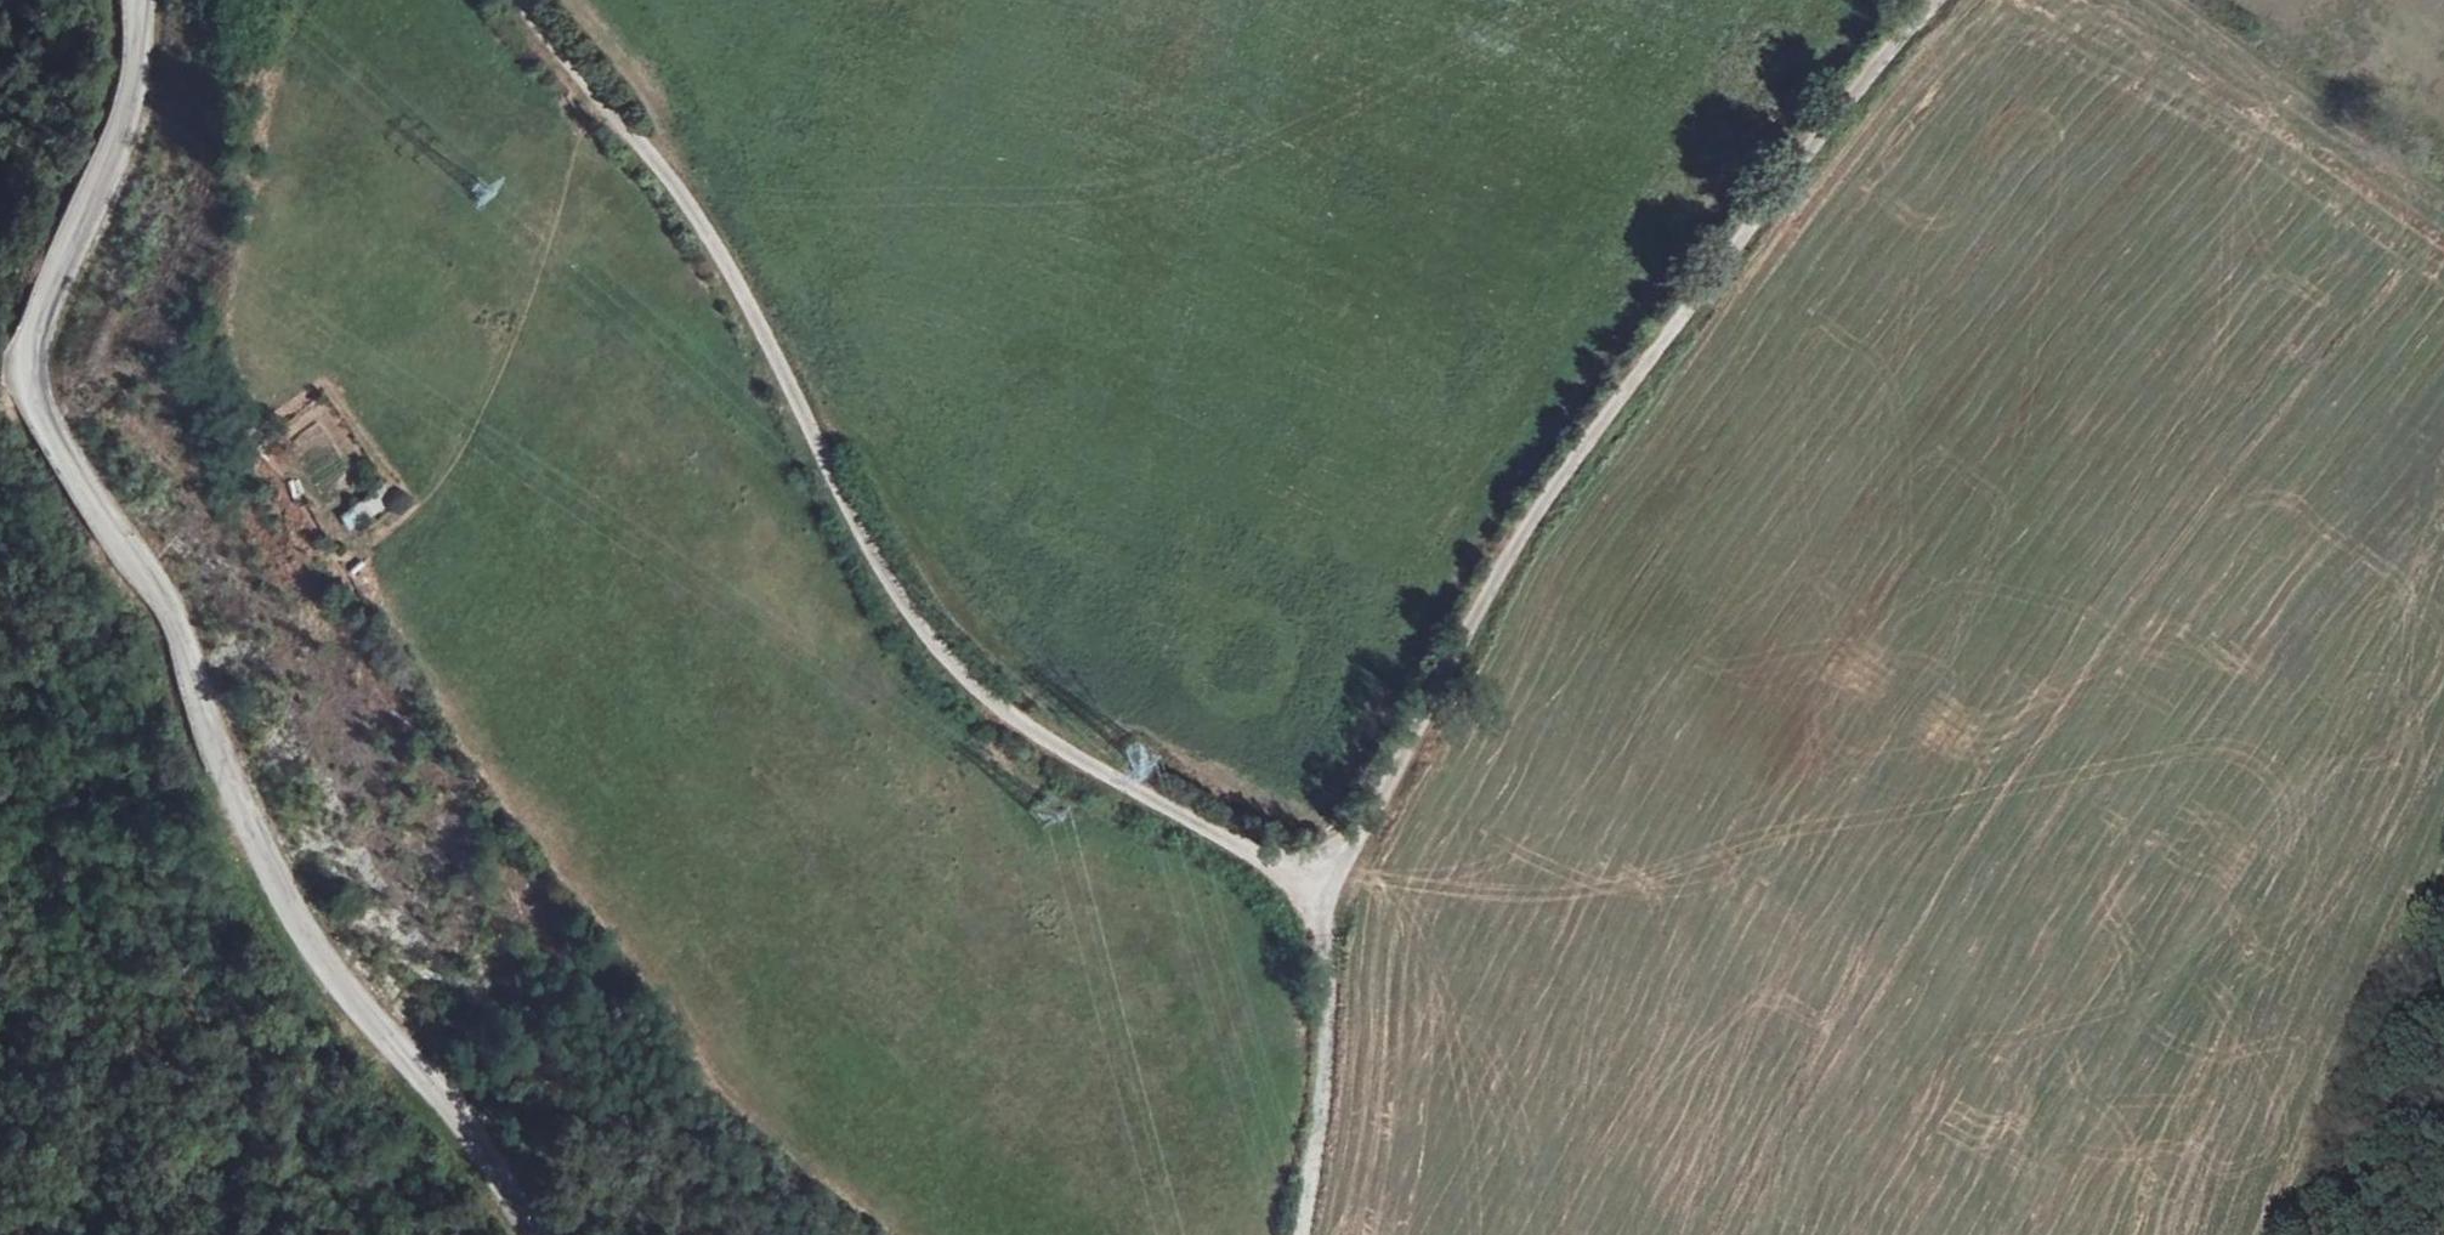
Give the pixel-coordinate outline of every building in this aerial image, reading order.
[(325,432),(294,451),(316,487),(347,468),(325,432)] [(337,514),(347,532),(392,506),(382,489),(337,514)]
